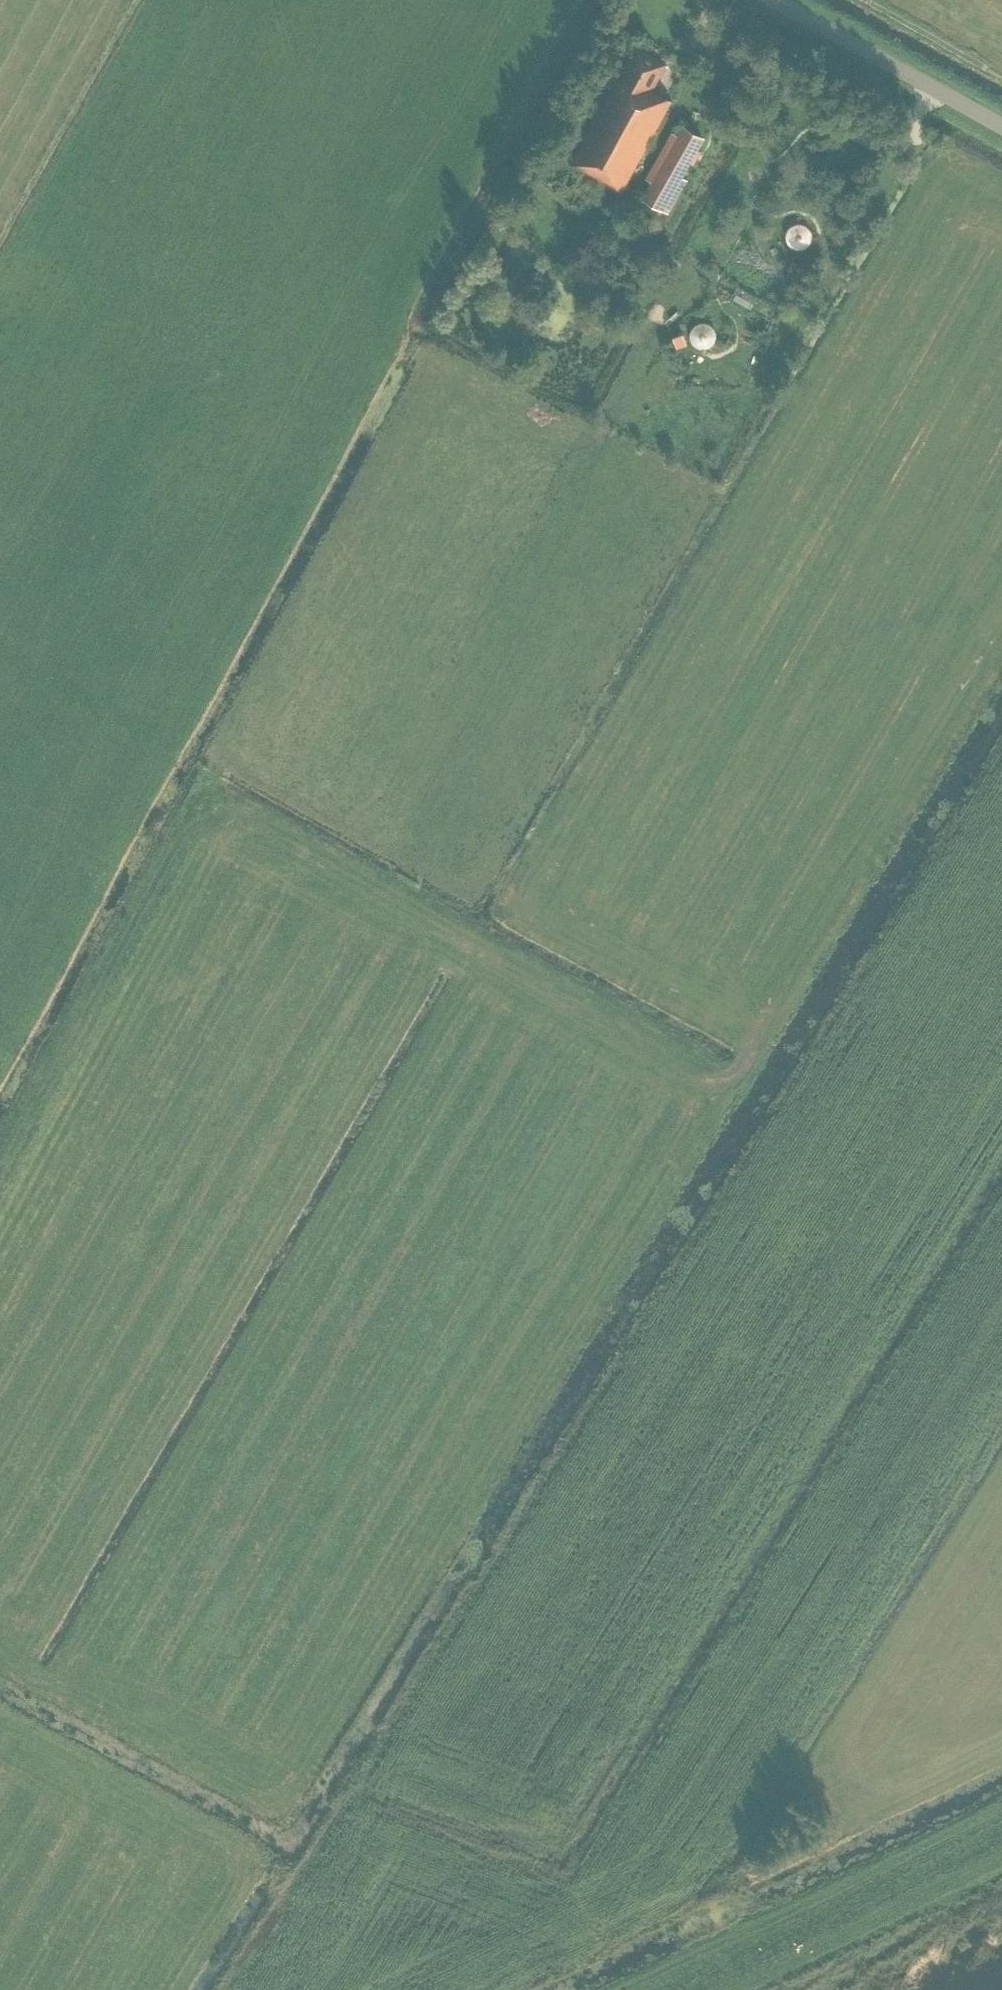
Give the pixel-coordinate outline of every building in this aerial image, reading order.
[(650,88),(664,63),(637,48),(627,66),(611,58),(600,79),(614,87),(572,163),(621,190),(671,100),(650,88)] [(684,124),(643,197),(667,211),(686,178),(684,177),(706,137),(684,124)]
